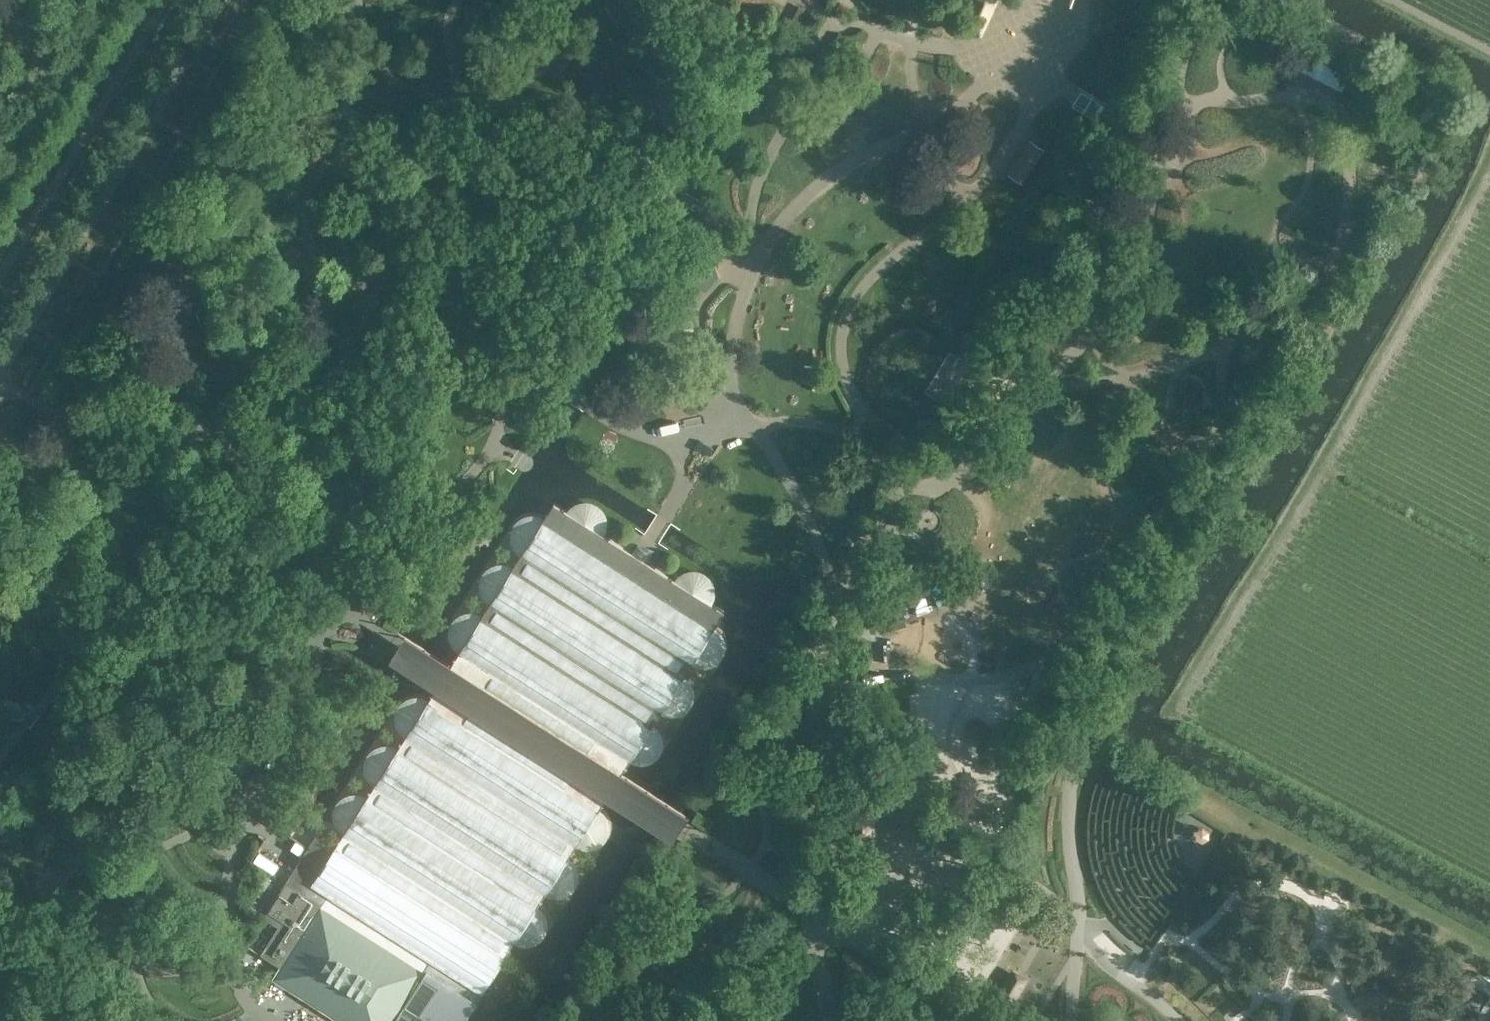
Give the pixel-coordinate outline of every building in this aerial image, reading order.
[(1341,90),(1350,74),(1303,50),(1295,66),(1341,90)] [(1045,147),(1030,137),(1007,171),(1022,181),(1045,147)] [(680,267),(686,287),(705,290),(719,276),(714,257),(694,252),(680,267)] [(664,303),(649,321),(656,343),(679,348),(695,330),(687,308),(664,303)] [(260,953),(281,966),(274,977),(343,1020),(463,1020),(481,992),(512,946),(518,948),(527,948),(532,947),(537,943),(540,941),(543,937),(544,933),(546,930),(546,924),(542,911),(536,906),(543,896),(549,898),(558,898),(566,896),(572,891),(576,884),(577,878),(577,872),(575,865),(573,862),(567,857),(574,847),(580,849),(589,850),(594,848),(600,845),(603,843),(606,838),(608,834),(609,831),(609,826),(608,820),(603,814),(597,808),(607,792),(614,796),(620,788),(625,779),(619,775),(628,761),(635,764),(643,764),(649,763),(654,760),(659,755),(660,753),(663,746),(663,740),(662,734),(659,728),(653,722),(659,712),(666,715),(675,715),(681,713),(685,711),(690,706),(693,701),(694,694),(694,688),(692,682),(690,679),(684,673),(691,663),(697,666),(711,665),(718,660),(724,652),(725,645),(725,639),(723,633),(720,629),(715,625),(724,611),(713,604),(715,600),(717,596),(717,592),(717,587),(715,582),(713,578),(710,575),(709,574),(705,571),(704,571),(702,570),(698,569),(692,568),(689,569),(685,570),(682,572),(679,574),(677,576),(675,579),(646,561),(652,553),(644,548),(637,544),(632,552),(604,534),(607,526),(607,518),(605,511),(601,506),(599,504),(595,501),(592,500),(585,499),(582,499),(576,500),(573,502),(569,504),(565,509),(553,502),(545,515),(537,511),(532,511),(525,512),(520,514),(514,519),(511,526),(509,530),(509,536),(510,542),(512,545),(515,549),(517,551),(520,553),(513,564),(509,562),(505,561),(499,560),(496,560),(491,562),(487,564),(484,567),(481,570),(480,572),(479,575),(478,579),(477,585),(478,591),(480,594),(482,597),(488,603),(481,613),(473,609),(464,609),(457,612),(451,617),(447,624),(446,628),(445,634),(447,640),(450,646),(456,651),(447,665),(443,662),(438,670),(432,680),(436,682),(427,697),(418,693),(414,693),(409,693),(402,697),(397,700),(395,703),(391,712),(391,715),(390,718),(392,724),(394,727),(395,730),(401,736),(394,746),(386,743),(372,743),(370,746),(367,747),(365,749),(363,752),(360,758),(359,761),(359,770),(361,775),(363,780),(366,782),(369,785),(363,794),(355,791),(346,791),(336,795),(330,802),(328,809),(328,818),(330,824),(332,828),(338,833),(329,846),(313,837),(263,916),(278,925),(260,953)] [(905,527),(900,546),(924,553),(929,534),(905,527)] [(869,797),(869,788),(853,788),(853,825),(873,826),(873,797),(869,797)] [(295,861),(307,843),(274,821),(252,856),(275,871),(285,855),(295,861)] [(1010,973),(998,994),(1012,1002),(1025,981),(1010,973)]
